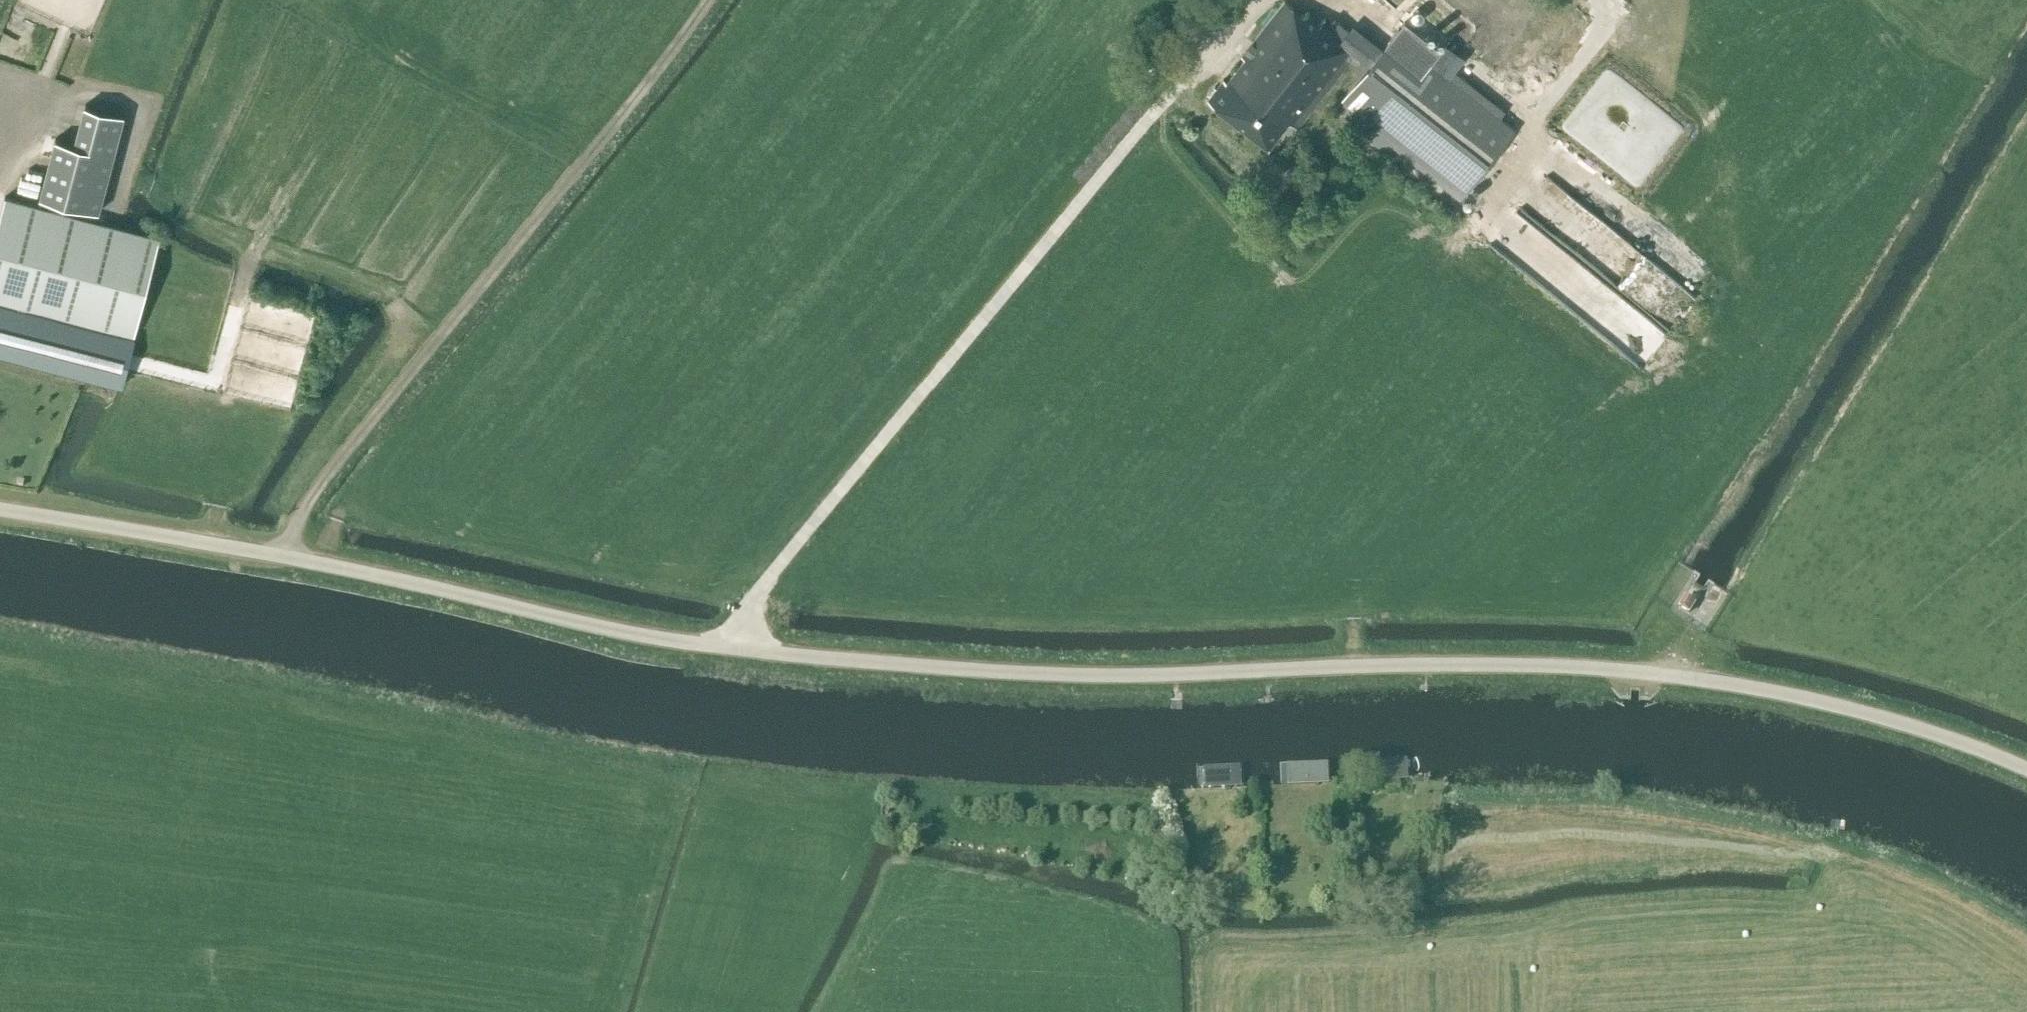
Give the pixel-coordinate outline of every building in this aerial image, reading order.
[(1303,15),(1285,1),(1241,56),(1245,58),(1227,81),(1224,78),(1207,99),(1267,147),(1288,121),(1296,128),(1350,60),(1364,71),(1335,109),(1371,137),(1378,128),(1463,195),(1515,129),(1395,34),(1371,63),(1341,40),(1349,31),(1334,19),(1328,25),(1307,9),(1303,15)] [(55,138),(39,197),(98,212),(124,114),(84,104),(74,143),(55,138)] [(161,235),(6,196),(0,217),(0,301),(135,335),(161,235)] [(0,304),(0,354),(121,386),(134,339),(0,304)] [(1685,599),(1679,608),(1688,614),(1694,605),(1685,599)] [(1362,755),(1364,783),(1425,779),(1421,753),(1362,755)] [(1267,762),(1269,788),(1338,784),(1337,757),(1267,762)] [(1169,794),(1251,789),(1249,763),(1167,764),(1169,794)] [(1175,866),(1166,873),(1173,882),(1182,876),(1175,866)]
